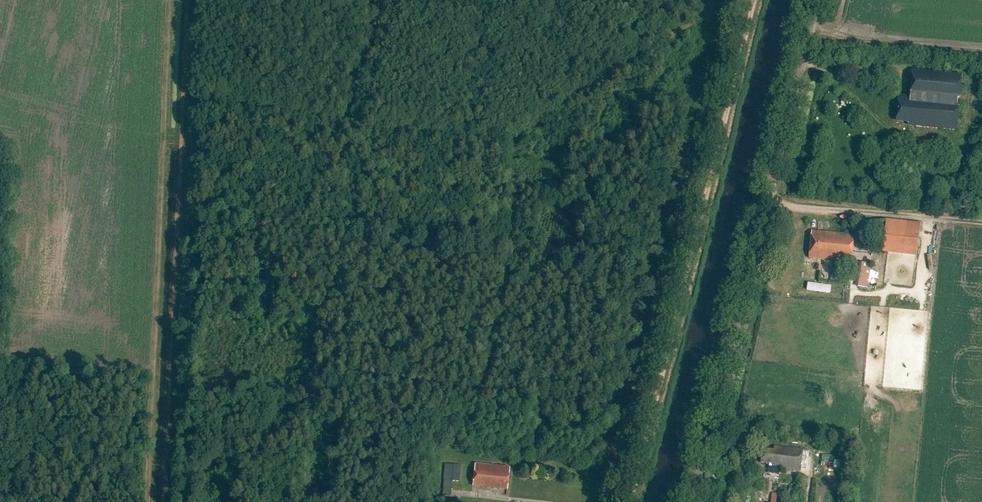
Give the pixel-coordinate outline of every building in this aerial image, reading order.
[(962,75),(914,70),(911,93),(900,91),(897,119),(909,121),(908,123),(916,124),(916,125),(957,130),(962,75)] [(887,219),(883,251),(917,255),(921,223),(887,219)] [(813,230),(810,258),(852,262),(855,234),(813,230)] [(868,288),(871,264),(859,262),(856,286),(868,288)] [(762,448),(761,462),(772,463),(772,465),(780,466),(780,468),(800,470),(803,448),(774,446),(774,450),(762,448)] [(822,454),(822,464),(834,465),(834,455),(822,454)] [(460,464),(443,463),(441,496),(451,497),(452,480),(459,481),(460,464)] [(474,463),(472,485),(507,488),(509,466),(474,463)]
